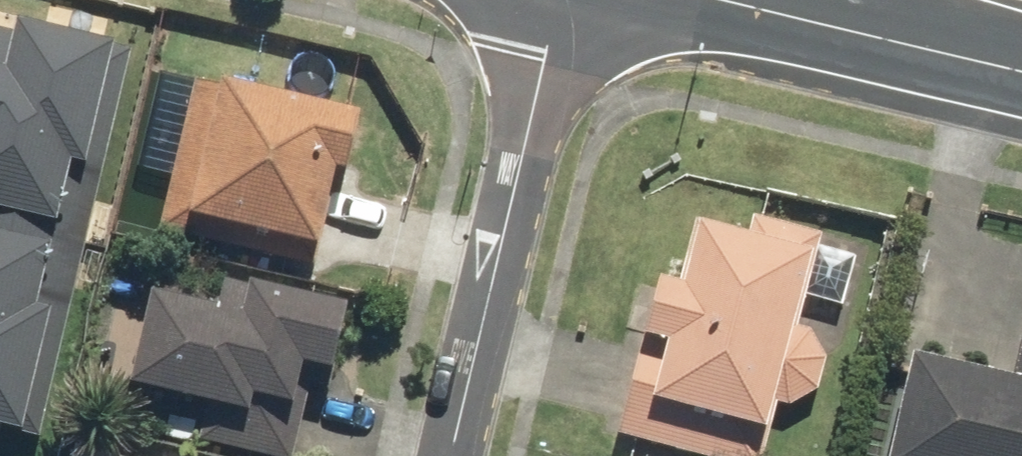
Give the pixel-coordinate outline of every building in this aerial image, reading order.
[(89,235),(135,40),(20,13),(16,29),(0,25),(0,214),(89,235)] [(356,120),(191,81),(155,237),(319,275),(356,120)] [(0,214),(0,428),(41,438),(89,235),(0,214)] [(612,440),(676,455),(763,455),(775,410),(787,413),(816,396),(825,361),(809,332),(796,329),(820,237),(747,219),(742,239),(692,226),(673,297),(650,291),(612,440)] [(342,312),(221,286),(219,298),(149,283),(125,393),(169,403),(161,439),(237,455),(292,455),(309,379),(326,383),(342,312)] [(1011,384),(903,360),(881,455),(1021,455),(1021,335),(1011,384)] [(69,448),(67,455),(105,455),(69,448)]
